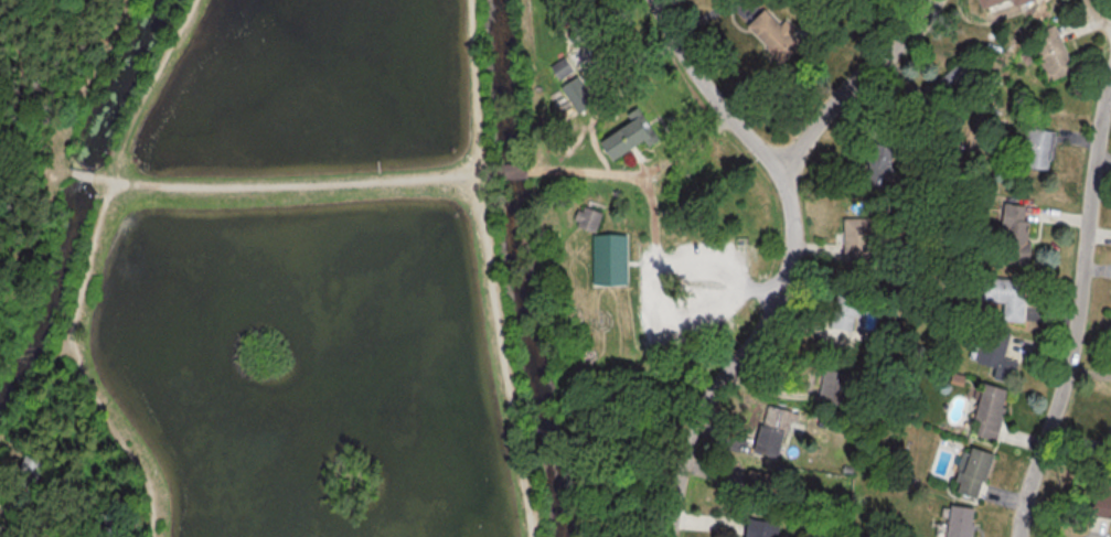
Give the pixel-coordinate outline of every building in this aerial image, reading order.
[(981,14),(1029,0),(977,0),(981,14)] [(778,25),(763,9),(745,26),(779,62),(797,45),(789,36),(794,32),(783,20),(778,25)] [(568,33),(573,30),(569,23),(574,21),(574,17),(578,14),(583,15),(586,13),(587,15),(592,12),(597,21),(592,24),(599,34),(583,44),(581,42),(576,45),(574,43),(571,44),(568,37),(570,36),(568,33)] [(1047,83),(1074,71),(1053,25),(1026,37),(1047,83)] [(574,72),(560,80),(552,67),(565,58),(574,72)] [(981,78),(971,80),(967,66),(940,72),(947,99),(983,91),(981,78)] [(562,88),(578,78),(595,104),(579,115),(562,88)] [(601,144),(633,122),(628,115),(638,108),(660,140),(650,148),(645,142),(613,163),(601,144)] [(1054,132),(1030,129),(1024,167),(1048,170),(1054,132)] [(859,182),(884,189),(895,148),(870,142),(859,182)] [(496,164),(496,179),(526,179),(526,164),(496,164)] [(993,261),(1024,265),(1030,206),(999,203),(993,261)] [(603,212),(596,232),(578,225),(580,221),(575,218),(579,208),(584,210),(586,205),(603,212)] [(871,218),(842,218),(842,262),(871,262),(871,218)] [(559,237),(559,223),(546,223),(546,237),(559,237)] [(594,234),(628,234),(628,260),(629,282),(594,283),(594,234)] [(853,332),(863,281),(839,277),(829,327),(853,332)] [(979,302),(1001,303),(1000,321),(1022,322),(1024,280),(980,278),(979,302)] [(974,363),(993,367),(990,378),(1010,383),(1016,361),(1003,358),(1009,332),(982,326),(974,363)] [(817,403),(845,408),(851,374),(823,369),(817,403)] [(969,434),(994,441),(1008,390),(983,383),(969,434)] [(777,459),(783,431),(759,426),(753,453),(777,459)] [(992,454),(967,447),(953,492),(979,500),(992,454)] [(42,464),(23,455),(11,481),(30,490),(42,464)] [(766,479),(752,473),(748,483),(762,488),(766,479)] [(1089,519),(1110,519),(1110,482),(1100,482),(1100,492),(1090,492),(1089,519)] [(974,509),(949,506),(944,536),(971,536),(974,509)] [(778,523),(745,519),(743,536),(776,536),(778,523)]
